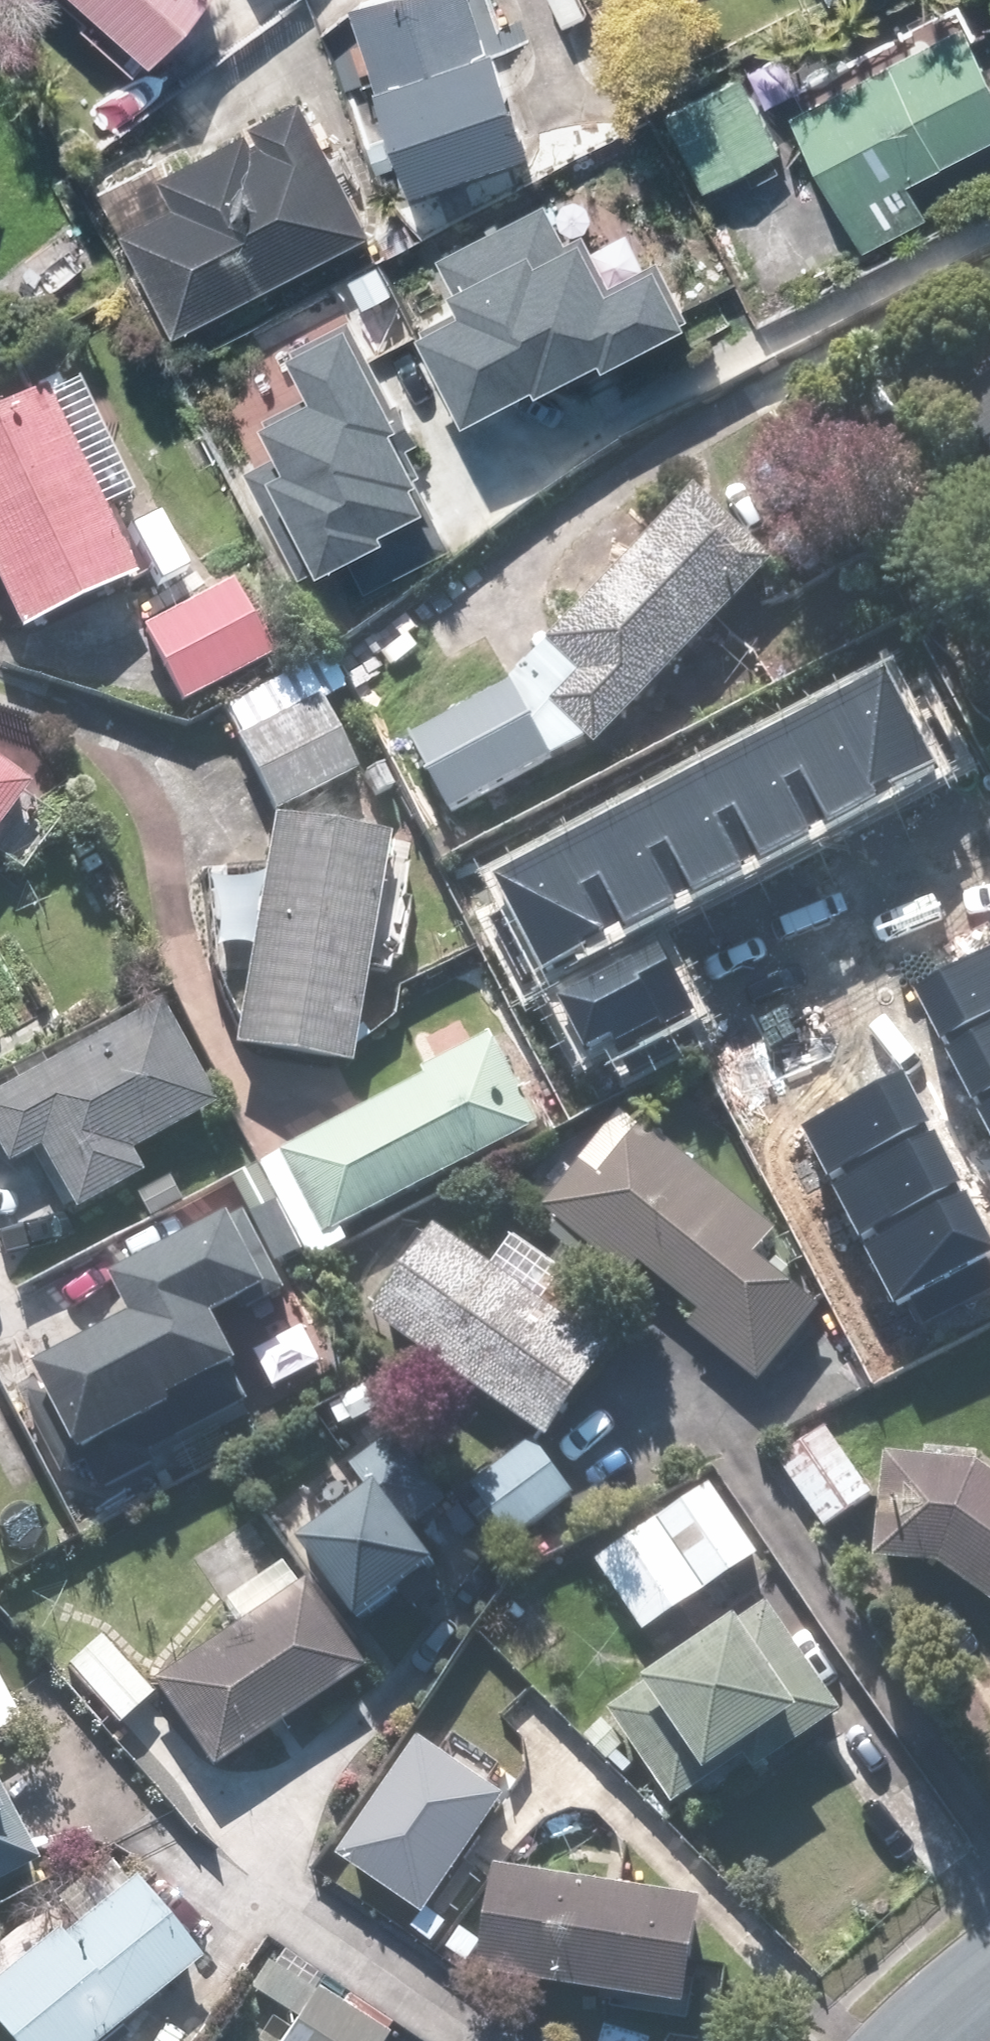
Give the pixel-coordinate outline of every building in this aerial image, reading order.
[(132,73),(197,0),(50,0),(132,73)] [(358,3),(425,185),(545,141),(507,36),(496,41),(481,0),(366,0),(358,3)] [(989,136),(989,62),(965,17),(799,111),(875,245),(936,211),(917,177),(989,136)] [(307,95),(162,172),(177,201),(126,228),(179,328),(375,224),(307,95)] [(715,186),(783,143),(753,95),(684,137),(715,186)] [(559,176),(432,240),(466,306),(437,321),(494,434),(725,318),(688,245),(612,283),(559,176)] [(462,521),(359,338),(329,355),(348,390),(242,449),(310,570),(349,548),(364,575),(462,521)] [(141,579),(49,394),(0,418),(0,579),(28,635),(141,579)] [(974,409),(989,430),(989,397),(974,409)] [(787,568),(703,487),(558,639),(590,669),(555,707),(607,757),(787,568)] [(276,654),(236,584),(144,636),(184,706),(276,654)] [(281,818),(360,775),(320,703),(349,688),(332,656),(265,692),(282,722),(241,745),(281,818)] [(490,868),(541,966),(932,762),(881,664),(490,868)] [(561,760),(521,686),(415,743),(455,817),(561,760)] [(6,827),(38,850),(67,811),(0,762),(0,835),(6,827)] [(356,1074),(391,839),(273,821),(238,1056),(356,1074)] [(561,990),(586,1039),(611,1027),(618,1040),(689,1005),(658,942),(561,990)] [(914,987),(989,1133),(989,948),(914,987)] [(79,1211),(141,1177),(130,1156),(219,1107),(162,1004),(0,1094),(0,1148),(11,1168),(45,1149),(79,1211)] [(348,1235),(549,1128),(502,1040),(266,1166),(320,1267),(354,1248),(348,1235)] [(892,1300),(989,1250),(989,1235),(906,1070),(802,1122),(892,1300)] [(549,1206),(765,1382),(828,1305),(767,1255),(785,1234),(630,1107),(549,1206)] [(77,1476),(93,1467),(109,1496),(168,1463),(152,1434),(260,1374),(230,1321),(286,1289),(245,1217),(128,1282),(150,1321),(28,1389),(77,1476)] [(446,1227),(380,1320),(554,1442),(619,1350),(446,1227)] [(882,1497),(831,1428),(787,1461),(838,1530),(882,1497)] [(356,1471),(374,1494),(305,1546),(367,1627),(450,1564),(422,1527),(455,1501),(404,1434),(356,1471)] [(539,1438),(471,1487),(513,1545),(581,1495),(539,1438)] [(984,1461),(887,1455),(880,1566),(951,1570),(989,1599),(989,1466),(984,1461)] [(713,1487),(603,1566),(653,1635),(763,1556),(713,1487)] [(287,1553),(198,1614),(148,1676),(213,1770),(364,1666),(287,1553)] [(748,1761),(760,1777),(853,1710),(776,1604),(618,1717),(683,1807),(748,1761)] [(99,1634),(63,1668),(120,1728),(156,1694),(99,1634)] [(23,1721),(0,1676),(0,1733),(23,1721)] [(344,1856),(433,1919),(471,1863),(490,1877),(541,1824),(425,1742),(344,1856)] [(42,1862),(0,1780),(0,1884),(42,1862)] [(710,1899),(503,1867),(485,1979),(693,2011),(710,1899)] [(204,1963),(135,1875),(0,1981),(0,2023),(14,2040),(104,2040),(204,1963)] [(283,2040),(389,2040),(392,2038),(320,1988),(283,2040)]
